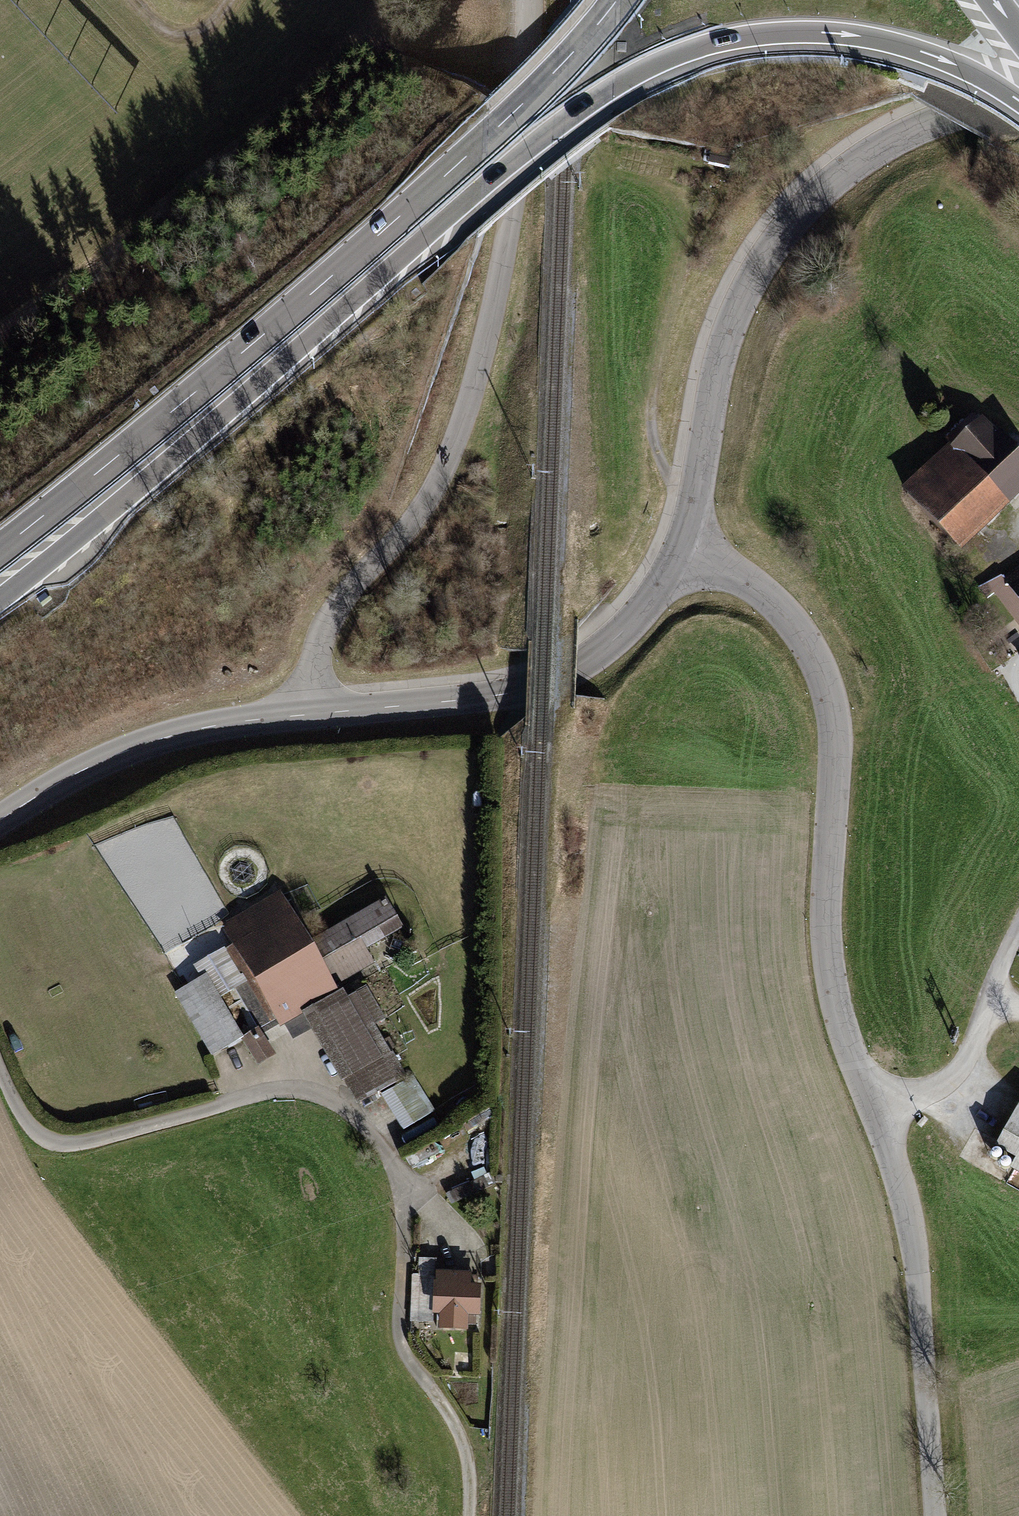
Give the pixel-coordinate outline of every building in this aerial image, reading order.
[(737,153),(711,148),(710,154),(708,163),(734,168),(737,153)] [(901,487),(962,551),(1018,496),(1018,449),(1001,430),(999,433),(983,416),(950,447),(947,444),(901,487)] [(995,595),(1018,628),(1018,570),(1004,581),(1001,576),(977,588),(987,601),(995,595)] [(385,1018),(367,986),(347,998),(343,992),(338,995),(333,987),(373,964),(366,951),(405,928),(387,898),(308,943),(279,893),(219,927),(279,1029),(301,1016),(341,1084),(343,1083),(356,1106),(406,1076),(376,1024),(385,1018)] [(224,950),(203,964),(225,996),(245,983),(224,950)] [(209,1054),(242,1036),(208,976),(176,994),(209,1054)] [(256,1035),(247,1040),(262,1065),(271,1060),(256,1035)] [(403,1132),(436,1112),(419,1082),(385,1102),(403,1132)] [(996,1147),(1016,1159),(1011,1169),(1018,1173),(1018,1107),(996,1147)] [(471,1276),(439,1275),(437,1312),(444,1313),(443,1328),(468,1329),(469,1317),(476,1317),(478,1290),(470,1289),(471,1276)]
